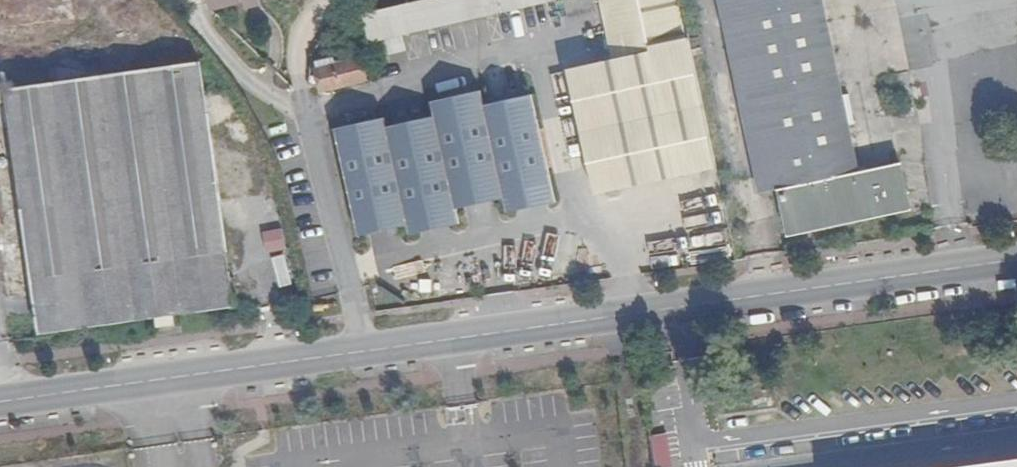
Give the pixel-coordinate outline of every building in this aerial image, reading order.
[(216,13),(271,0),(212,0),(216,13)] [(554,0),(423,0),(362,13),(368,40),(554,0)] [(613,55),(686,37),(679,3),(678,0),(600,0),(613,55)] [(755,195),(782,189),(792,237),(910,213),(904,184),(901,169),(857,178),(841,101),(820,0),(715,0),(755,195)] [(713,165),(697,87),(688,44),(564,72),(577,119),(595,189),(713,165)] [(319,74),(321,86),(323,95),(365,84),(363,73),(358,58),(347,61),(345,52),(336,53),(323,57),(320,63),(319,74)] [(202,68),(6,93),(4,81),(0,82),(0,223),(11,301),(38,299),(43,335),(237,308),(202,68)] [(483,92),(433,102),(437,118),(458,212),(507,201),(486,105),(483,92)] [(535,94),(486,105),(507,201),(510,215),(560,204),(535,94)] [(384,118),(334,129),(359,239),(409,228),(387,129),(384,118)] [(437,118),(387,129),(409,228),(411,239),(461,228),(458,212),(437,118)] [(670,433),(653,435),(659,466),(675,464),(670,433)]
